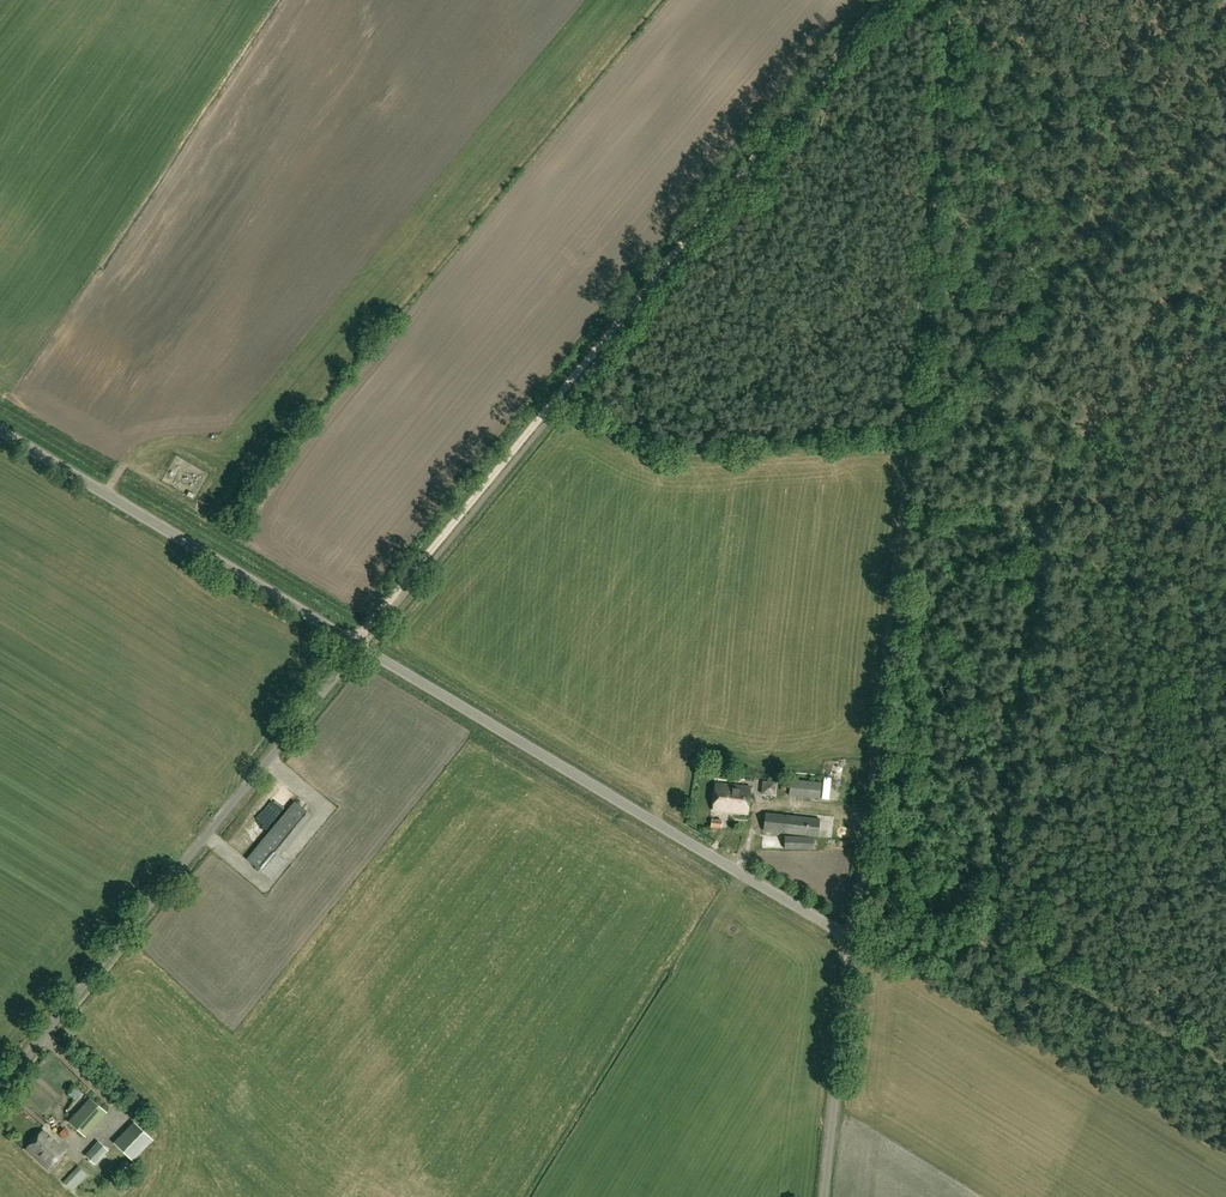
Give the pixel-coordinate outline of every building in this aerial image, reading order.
[(827,802),(836,802),(836,780),(827,780),(827,802)] [(775,796),(777,782),(763,781),(761,795),(775,796)] [(812,798),(820,799),(821,782),(814,782),(812,798)] [(748,814),(751,788),(716,784),(713,811),(748,814)] [(251,817),(266,830),(288,807),(273,793),(251,817)] [(272,880),(287,862),(281,857),(313,818),(295,803),(248,860),(272,880)] [(818,837),(820,820),(766,814),(764,831),(818,837)] [(237,835),(247,849),(261,838),(251,825),(237,835)] [(820,850),(819,841),(814,840),(814,838),(785,837),(785,849),(814,850),(814,849),(820,850)] [(68,1101),(74,1105),(87,1086),(81,1082),(68,1101)] [(85,1137),(106,1115),(91,1098),(81,1107),(74,1116),(76,1118),(71,1124),(85,1137)] [(133,1161),(153,1140),(134,1123),(115,1143),(133,1161)] [(48,1169),(65,1150),(43,1131),(26,1150),(48,1169)] [(95,1165),(108,1150),(99,1141),(85,1155),(95,1165)] [(72,1191),(87,1175),(78,1166),(63,1182),(72,1191)]
